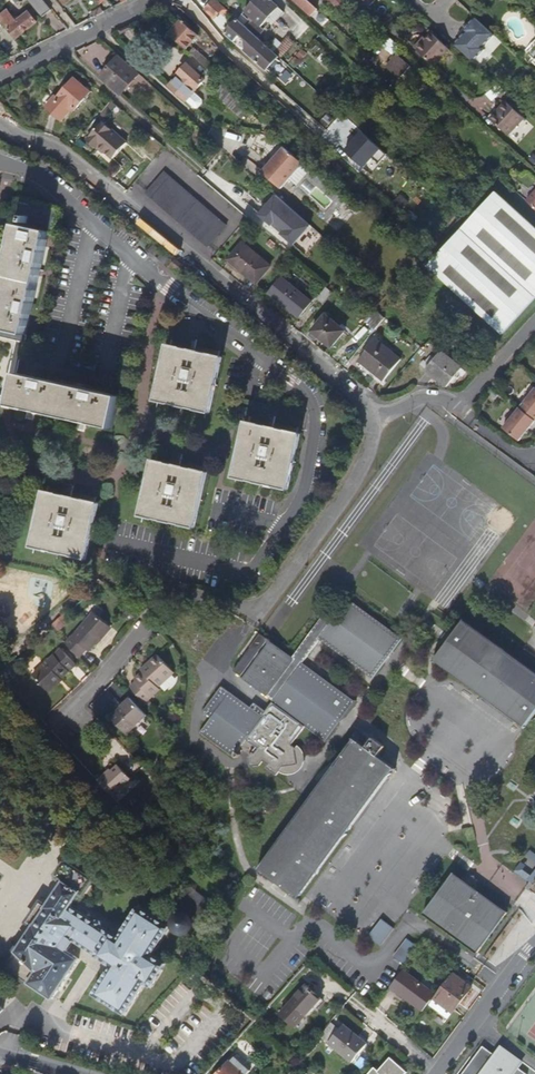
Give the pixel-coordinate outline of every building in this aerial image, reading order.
[(44,0),(28,0),(42,17),(52,10),(44,0)] [(223,7),(216,0),(211,0),(203,9),(214,18),(223,7)] [(261,28),(267,21),(271,26),(283,13),(269,0),(254,0),(244,12),(250,17),(261,28)] [(306,0),(290,0),(310,18),(317,10),(306,0)] [(349,4),(345,0),(328,0),(341,13),(349,4)] [(379,0),(369,0),(366,4),(371,8),(379,0)] [(36,22),(29,13),(18,22),(8,11),(0,17),(0,18),(16,38),(36,22)] [(243,25),(258,38),(264,30),(261,28),(250,17),(243,25)] [(243,25),(237,19),(224,33),(233,42),(240,35),(245,40),(246,49),(254,56),(252,58),(266,71),(268,70),(270,71),(271,72),(281,63),(278,60),(280,58),(266,46),(258,38),(243,25)] [(199,36),(181,21),(169,35),(186,50),(199,36)] [(434,66),(449,50),(431,33),(426,40),(424,42),(421,40),(413,48),(434,66)] [(266,46),(280,58),(293,43),(286,36),(280,43),(274,37),(266,46)] [(389,39),(382,47),(392,57),(400,48),(389,39)] [(534,62),(534,60),(534,45),(526,54),(534,62)] [(212,64),(195,48),(190,53),(208,69),(212,64)] [(254,56),(246,49),(244,51),(252,58),(254,56)] [(121,95),(139,73),(120,56),(114,63),(112,62),(100,77),(102,78),(114,89),(121,95)] [(397,56),(385,69),(398,80),(410,67),(397,56)] [(170,87),(186,101),(194,108),(197,108),(202,103),(202,99),(194,92),(204,81),(187,65),(179,74),(181,75),(170,87)] [(39,116),(54,129),(64,118),(67,120),(90,94),(74,80),(58,98),(59,98),(51,107),(52,107),(49,112),(45,109),(39,116)] [(252,109),(223,83),(215,94),(243,119),(252,109)] [(489,119),(508,136),(524,118),(505,102),(489,119)] [(525,134),(534,125),(526,118),(517,127),(525,134)] [(88,140),(97,149),(100,146),(114,159),(127,143),(103,122),(88,140)] [(365,167),(383,148),(363,130),(346,148),(365,167)] [(179,157),(185,151),(175,142),(169,148),(179,157)] [(281,189),(304,164),(285,147),(277,156),(279,159),(275,162),(273,161),(263,172),(281,189)] [(211,248),(228,227),(165,172),(146,193),(211,248)] [(504,335),(534,301),(534,227),(498,194),(430,268),(504,335)] [(260,215),(272,225),(274,223),(276,221),(286,230),(284,232),(282,234),(294,245),(311,225),(277,196),(260,215)] [(25,333),(49,232),(53,233),(58,210),(20,201),(14,224),(17,225),(10,254),(0,298),(0,327),(15,331),(25,333)] [(276,221),(274,223),(284,232),(286,230),(276,221)] [(155,244),(150,249),(158,256),(163,251),(155,244)] [(271,268),(245,245),(230,262),(250,279),(251,278),(253,277),(259,282),(271,268)] [(165,252),(160,258),(167,264),(172,259),(165,252)] [(186,266),(178,259),(173,264),(182,271),(186,266)] [(269,295),(298,319),(311,304),(283,279),(269,295)] [(324,304),(333,293),(326,286),(317,297),(324,304)] [(376,330),(385,318),(375,309),(365,320),(376,330)] [(327,316),(313,332),(331,348),(345,332),(327,316)] [(402,360),(376,339),(359,360),(384,381),(402,360)] [(154,400),(209,413),(222,357),(167,344),(154,400)] [(442,354),(427,373),(448,389),(463,370),(442,354)] [(117,405),(120,396),(20,373),(18,372),(10,404),(12,404),(34,409),(84,421),(112,427),(114,424),(122,426),(126,407),(117,405)] [(520,407),(534,419),(534,389),(520,407)] [(520,407),(504,427),(519,440),(534,421),(534,419),(520,407)] [(233,478),(288,491),(301,435),(246,422),(233,478)] [(140,515),(195,528),(208,472),(153,459),(140,515)] [(31,546),(87,559),(100,503),(44,490),(31,546)] [(350,694),(297,656),(314,633),(367,671),(398,630),(344,589),(330,607),(322,602),(287,650),(255,627),(228,664),(268,693),(261,703),(250,696),(246,701),(217,680),(198,705),(206,710),(195,725),(229,749),(240,733),(252,741),(249,746),(247,745),(243,750),(244,760),(255,759),(258,755),(262,758),(260,761),(271,768),(274,764),(277,760),(292,758),(290,743),(291,742),(286,738),(299,719),(322,735),(350,694)] [(430,654),(519,720),(534,698),(534,671),(459,614),(430,654)] [(100,644),(99,643),(112,632),(96,616),(65,644),(79,659),(87,653),(89,655),(100,644)] [(102,647),(114,635),(112,632),(99,643),(100,644),(102,647)] [(60,680),(75,667),(60,651),(32,676),(45,691),(59,679),(60,680)] [(148,698),(172,678),(156,660),(149,666),(151,669),(144,675),(134,683),(136,685),(129,690),(144,707),(150,701),(148,698)] [(144,675),(151,669),(149,666),(142,673),(144,675)] [(49,695),(62,683),(60,680),(59,679),(45,691),(49,695)] [(124,737),(144,719),(129,702),(121,709),(123,712),(110,722),(124,737)] [(110,722),(123,712),(121,709),(108,720),(110,722)] [(288,891),(384,761),(346,733),(249,862),(288,891)] [(277,760),(274,764),(286,776),(292,777),(296,777),(300,775),(303,773),(306,769),(307,766),(308,761),(308,757),(306,752),(304,749),(301,747),(291,742),(290,743),(292,758),(277,760)] [(108,798),(128,781),(114,767),(104,776),(103,774),(94,781),(108,798)] [(126,813),(136,804),(130,797),(120,806),(126,813)] [(515,870),(533,883),(534,880),(534,852),(530,849),(515,870)] [(74,942),(111,966),(93,994),(125,1014),(145,983),(151,987),(165,964),(152,955),(170,927),(138,907),(119,938),(72,908),(81,894),(85,896),(95,880),(66,861),(54,878),(62,883),(46,908),(41,904),(28,924),(32,927),(5,969),(54,1000),(80,960),(68,951),(61,947),(67,938),(74,942)] [(473,950),(503,909),(468,884),(472,879),(470,868),(456,871),(455,874),(449,870),(419,910),(473,950)] [(194,925),(209,906),(189,889),(175,906),(185,914),(182,915),(180,915),(178,916),(177,918),(176,919),(175,921),(175,923),(175,925),(175,927),(176,929),(178,930),(179,931),(181,932),(182,932),(184,932),(186,931),(188,931),(189,930),(190,928),(191,926),(192,924),(194,925)] [(381,919),(367,937),(379,947),(393,929),(381,919)] [(67,938),(61,947),(68,951),(74,942),(67,938)] [(405,967),(419,948),(406,939),(392,957),(405,967)] [(422,1011),(434,994),(402,971),(390,988),(422,1011)] [(449,1017),(472,987),(452,973),(425,1010),(443,1023),(447,1016),(449,1017)] [(282,1013),(296,1027),(322,998),(307,985),(282,1013)] [(320,1036),(330,1044),(341,1030),(331,1022),(320,1036)] [(330,1044),(353,1063),(368,1045),(345,1025),(341,1030),(330,1044)] [(301,1059),(287,1046),(283,1050),(298,1063),(301,1059)] [(518,1068),(522,1062),(502,1047),(496,1056),(483,1047),(463,1073),(526,1073),(518,1068)] [(246,1073),(247,1073),(250,1071),(235,1057),(231,1061),(246,1073)] [(231,1061),(230,1060),(218,1073),(246,1073),(231,1061)] [(406,1073),(389,1060),(377,1073),(405,1073),(406,1073)]
